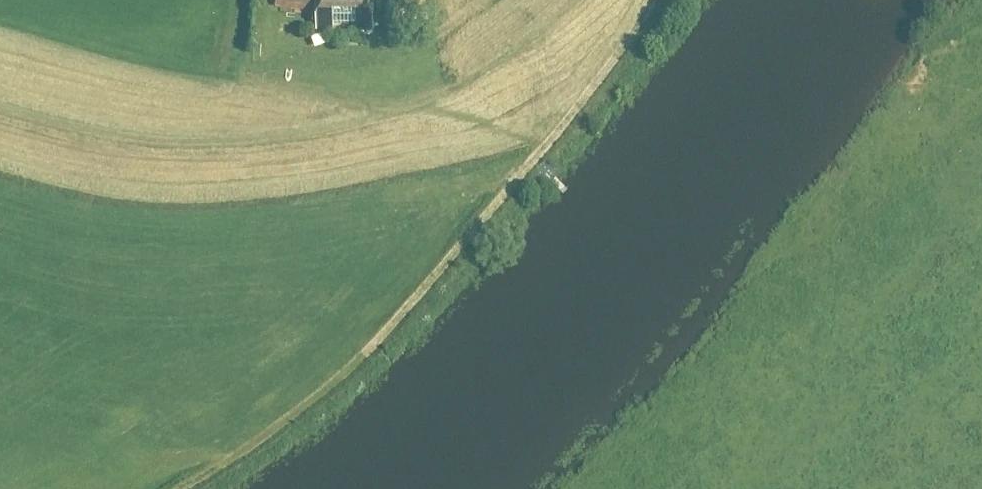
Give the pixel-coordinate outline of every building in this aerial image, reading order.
[(275,7),(310,12),(312,0),(276,0),(275,7)] [(356,28),(374,28),(374,0),(316,0),(317,28),(333,28),(333,13),(356,13),(356,28)]
